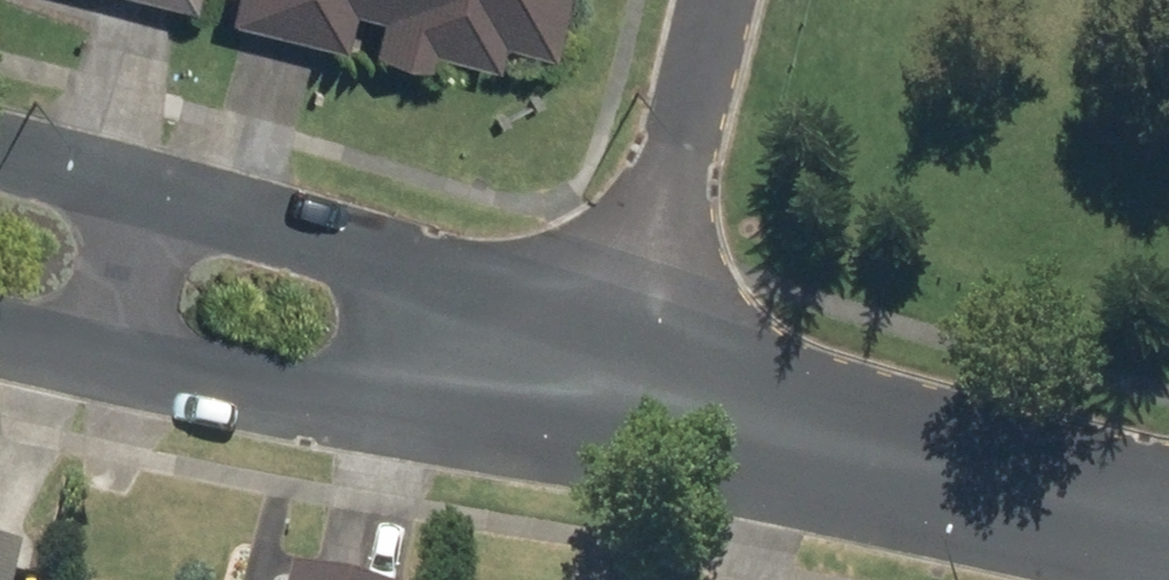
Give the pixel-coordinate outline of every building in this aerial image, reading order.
[(180,14),(183,0),(128,0),(180,14)] [(213,25),(416,74),(420,56),(484,72),(490,48),(539,60),(553,0),(219,0),(213,25)] [(18,556),(0,552),(0,579),(12,579),(18,556)]
